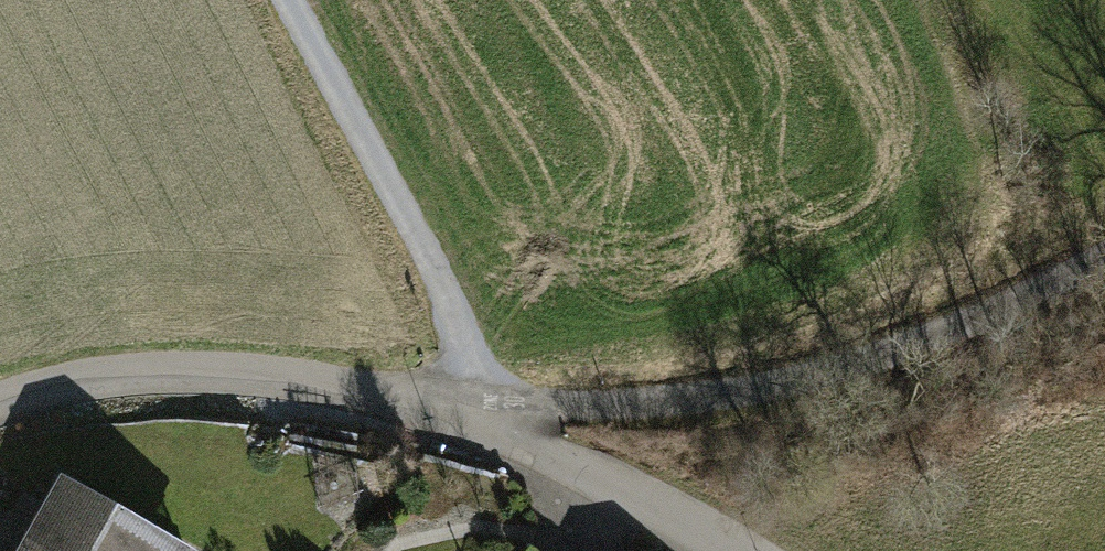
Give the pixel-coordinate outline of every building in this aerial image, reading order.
[(54,470),(10,550),(186,550),(190,544),(54,470)]
